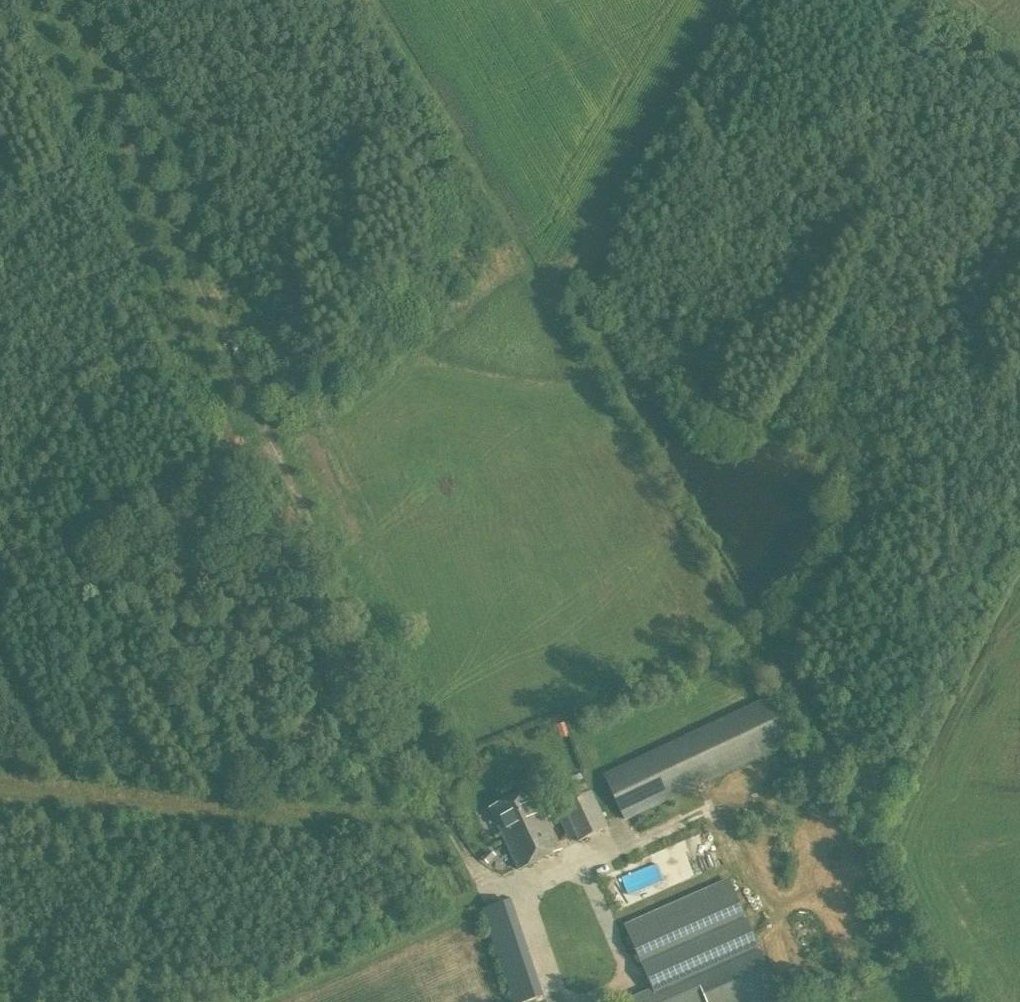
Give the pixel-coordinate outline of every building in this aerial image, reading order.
[(625,821),(793,742),(770,694),(603,774),(625,821)] [(533,787),(488,808),(500,831),(518,870),(562,850),(533,787)] [(609,827),(591,791),(561,805),(578,843),(609,827)] [(489,865),(501,872),(507,861),(496,854),(489,865)] [(782,999),(730,879),(624,925),(645,973),(652,989),(631,998),(632,1001),(775,1001),(782,999)] [(502,969),(513,1001),(527,1001),(543,996),(531,959),(502,969)]
